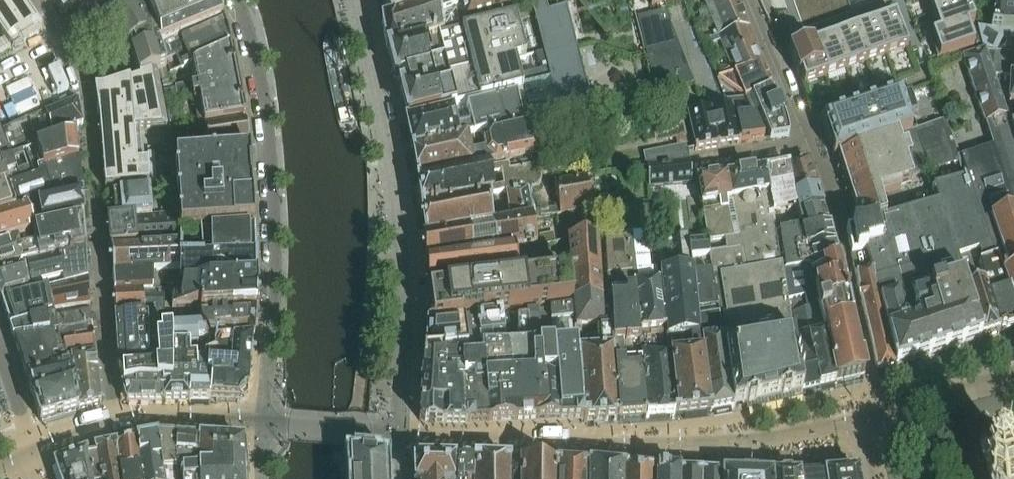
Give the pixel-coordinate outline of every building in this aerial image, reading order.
[(42,30),(31,13),(22,0),(0,0),(0,55),(42,30)] [(63,16),(77,4),(78,4),(82,0),(52,0),(63,16)] [(108,11),(128,47),(132,58),(139,78),(155,73),(157,81),(161,80),(163,88),(171,86),(169,76),(167,69),(165,69),(159,48),(180,39),(223,23),(223,21),(213,0),(121,0),(108,11)] [(382,24),(387,50),(516,14),(510,0),(445,0),(390,21),(382,24)] [(390,21),(445,0),(383,0),(390,21)] [(534,16),(544,57),(577,49),(565,5),(549,11),(545,0),(528,0),(534,16)] [(705,42),(748,28),(737,0),(702,0),(707,12),(698,15),(702,23),(710,20),(715,31),(701,37),(703,42),(705,42)] [(921,2),(928,21),(958,11),(965,8),(962,0),(924,0),(921,1),(921,2)] [(1013,33),(1013,0),(993,0),(990,31),(1013,33)] [(958,11),(928,21),(935,40),(935,41),(965,31),(965,32),(973,29),(965,8),(958,11)] [(665,11),(637,18),(646,57),(679,49),(665,11)] [(398,81),(401,90),(516,62),(528,59),(517,19),(516,14),(387,50),(395,82),(398,81)] [(894,18),(873,25),(886,62),(907,54),(894,18)] [(169,76),(188,68),(192,66),(231,52),(231,50),(223,23),(180,39),(159,48),(165,69),(167,69),(169,76)] [(873,25),(853,32),(866,69),(886,62),(873,25)] [(720,43),(725,56),(757,48),(748,28),(705,42),(709,56),(714,55),(711,45),(720,43)] [(976,29),(984,51),(997,52),(1001,42),(1010,41),(1013,42),(1013,33),(976,29)] [(935,40),(928,43),(936,65),(972,51),(965,32),(965,31),(935,41),(935,40)] [(853,32),(833,40),(846,76),(866,69),(853,32)] [(833,40),(813,47),(826,83),(846,76),(833,40)] [(813,47),(793,54),(806,91),(826,83),(813,47)] [(722,72),(724,77),(764,66),(757,48),(725,56),(730,69),(722,72)] [(583,74),(577,49),(544,57),(547,69),(550,82),(583,74)] [(679,49),(646,57),(655,93),(680,87),(682,96),(696,92),(679,49)] [(993,76),(984,51),(966,56),(961,58),(985,126),(1008,118),(993,76)] [(997,52),(984,51),(993,76),(1010,77),(1013,77),(1013,53),(997,52)] [(238,86),(231,52),(192,66),(188,68),(191,84),(174,87),(176,96),(193,94),(238,86)] [(426,116),(514,92),(550,82),(547,69),(520,75),(516,62),(399,91),(407,120),(426,116)] [(716,79),(744,99),(774,87),(764,66),(724,77),(716,79)] [(102,90),(95,91),(99,121),(105,182),(112,181),(112,190),(148,185),(147,165),(142,166),(140,132),(167,130),(166,123),(157,81),(155,73),(139,78),(140,81),(129,85),(129,82),(102,90)] [(406,125),(413,152),(530,125),(592,109),(583,74),(550,82),(514,92),(515,96),(466,109),(471,127),(457,130),(453,112),(426,120),(408,124),(406,125)] [(198,126),(204,125),(245,119),(238,86),(193,94),(198,126)] [(783,114),(782,110),(783,110),(774,87),(744,99),(727,101),(736,121),(754,117),(755,121),(761,119),(770,140),(789,137),(788,132),(787,127),(787,125),(784,118),(783,114)] [(172,89),(164,90),(170,127),(178,126),(172,89)] [(917,108),(913,94),(835,115),(835,117),(820,121),(831,158),(839,156),(917,134),(910,110),(917,108)] [(959,96),(942,101),(946,113),(962,108),(959,96)] [(71,103),(49,113),(54,135),(74,128),(83,125),(78,101),(71,103)] [(706,104),(710,113),(718,148),(740,144),(736,121),(727,101),(706,104)] [(36,173),(78,161),(74,135),(56,142),(54,135),(49,113),(0,134),(11,157),(23,183),(37,178),(36,173)] [(695,151),(718,148),(710,113),(687,116),(695,151)] [(764,141),(755,121),(754,117),(736,121),(740,144),(764,141)] [(1012,125),(1010,125),(1008,118),(985,126),(992,147),(961,157),(967,180),(982,223),(996,262),(1013,311),(1013,131),(1012,125)] [(687,138),(683,122),(651,129),(655,145),(687,138)] [(209,153),(228,149),(247,145),(249,145),(245,123),(204,129),(206,141),(194,143),(194,138),(180,139),(181,148),(180,148),(180,156),(209,153)] [(413,152),(418,181),(428,179),(487,166),(537,156),(530,125),(413,152)] [(917,134),(839,156),(862,227),(860,227),(860,228),(875,223),(869,199),(877,196),(877,194),(917,182),(915,175),(957,163),(962,180),(956,182),(956,183),(967,180),(961,157),(960,157),(949,125),(917,134)] [(0,134),(0,133),(0,161),(11,157),(0,134)] [(248,157),(247,145),(228,149),(228,158),(248,157)] [(649,190),(692,184),(687,147),(642,154),(646,168),(649,190)] [(156,184),(155,153),(148,153),(149,185),(156,184)] [(23,183),(11,157),(0,161),(0,191),(23,183)] [(249,157),(248,157),(228,158),(175,161),(179,213),(180,233),(201,231),(254,228),(253,205),(252,205),(250,181),(251,181),(249,157)] [(28,208),(36,206),(81,196),(82,196),(78,161),(36,173),(37,178),(23,183),(28,208)] [(790,167),(795,190),(816,186),(808,163),(790,167)] [(487,197),(504,193),(505,193),(511,217),(532,212),(529,191),(537,190),(541,182),(538,166),(509,171),(508,166),(488,170),(487,166),(428,179),(427,183),(418,184),(422,209),(432,208),(432,209),(487,197)] [(798,208),(795,190),(790,167),(768,171),(778,227),(801,222),(798,208)] [(786,268),(778,227),(768,171),(765,172),(729,177),(743,254),(746,275),(786,268)] [(426,239),(532,220),(592,210),(586,177),(554,184),(558,207),(532,212),(511,217),(505,193),(504,193),(509,214),(491,217),(487,197),(432,209),(422,210),(426,239)] [(708,256),(709,259),(743,254),(729,177),(697,182),(706,241),(708,256)] [(877,196),(869,199),(875,223),(881,245),(865,249),(865,254),(873,284),(878,305),(895,369),(895,370),(928,359),(912,301),(929,296),(929,292),(938,289),(961,283),(958,273),(961,271),(954,250),(974,243),(982,266),(996,262),(982,223),(967,180),(956,183),(956,182),(933,189),(938,205),(885,220),(877,196)] [(23,183),(0,191),(0,217),(27,209),(28,208),(23,183)] [(798,208),(822,202),(816,186),(795,190),(798,208)] [(113,195),(115,219),(152,215),(149,190),(113,195)] [(83,220),(81,196),(36,206),(40,228),(83,220)] [(798,208),(801,222),(802,228),(829,223),(823,206),(822,202),(798,208)] [(30,235),(29,231),(34,230),(27,209),(0,217),(0,243),(30,235)] [(180,248),(180,233),(179,213),(152,215),(115,219),(107,220),(109,248),(137,246),(138,250),(180,248)] [(514,250),(537,246),(532,220),(426,239),(422,239),(426,268),(436,266),(488,258),(488,256),(514,250)] [(641,221),(627,223),(628,232),(642,231),(641,221)] [(31,233),(34,246),(38,261),(85,250),(83,222),(31,233)] [(711,273),(729,388),(739,386),(744,406),(742,406),(742,407),(743,407),(743,408),(802,394),(787,300),(801,298),(815,295),(810,270),(806,250),(802,228),(801,222),(778,227),(786,268),(746,275),(743,254),(709,259),(711,273)] [(802,228),(806,250),(828,246),(824,228),(830,227),(829,226),(829,223),(802,228)] [(580,238),(600,234),(599,227),(579,230),(580,238)] [(846,230),(851,256),(865,254),(865,249),(860,227),(846,230)] [(180,272),(181,286),(256,287),(255,261),(217,262),(204,263),(203,252),(201,235),(201,231),(180,233),(180,248),(180,272)] [(203,252),(216,252),(217,262),(255,261),(254,232),(201,235),(203,252)] [(645,420),(644,410),(632,283),(627,232),(604,234),(609,300),(607,300),(607,301),(616,412),(617,412),(617,422),(645,420)] [(660,272),(661,281),(666,340),(701,336),(694,275),(693,269),(692,269),(690,257),(708,256),(706,241),(702,241),(701,233),(678,236),(682,270),(660,272)] [(572,304),(607,301),(607,300),(604,300),(600,234),(580,238),(567,239),(570,276),(572,304)] [(24,262),(24,264),(38,261),(34,246),(20,249),(19,242),(0,247),(0,270),(24,262)] [(996,262),(982,266),(974,243),(954,250),(961,271),(971,269),(977,289),(983,288),(999,334),(999,335),(1013,330),(1013,311),(996,262)] [(832,264),(828,246),(806,250),(810,270),(838,264),(838,262),(832,264)] [(111,251),(114,275),(180,272),(180,248),(138,250),(111,251)] [(23,273),(27,288),(36,290),(38,295),(48,292),(87,281),(85,250),(38,261),(24,264),(26,271),(0,277),(0,278),(23,273)] [(513,254),(488,258),(426,268),(425,268),(427,287),(517,274),(513,254)] [(878,305),(873,284),(865,254),(851,256),(853,265),(856,278),(862,308),(863,308),(878,305)] [(810,270),(815,295),(818,308),(847,302),(838,264),(810,270)] [(958,273),(961,283),(981,341),(999,334),(983,288),(977,289),(971,269),(961,271),(958,273)] [(116,294),(166,291),(165,286),(171,285),(172,286),(174,286),(181,286),(180,272),(114,275),(116,294)] [(38,295),(36,290),(27,288),(23,273),(0,278),(0,298),(1,302),(2,305),(38,295)] [(694,275),(701,336),(710,414),(733,410),(729,388),(711,273),(694,275)] [(570,276),(428,296),(431,322),(572,304),(570,276)] [(48,292),(55,322),(91,314),(87,281),(48,292)] [(674,417),(666,340),(661,281),(632,283),(644,410),(645,409),(646,419),(648,419),(649,420),(672,419),(672,418),(674,418),(674,417)] [(954,350),(981,341),(961,283),(938,289),(954,350)] [(256,287),(181,286),(174,286),(173,290),(173,293),(172,312),(200,313),(201,317),(256,314),(256,287)] [(929,296),(912,301),(928,359),(954,350),(938,289),(929,292),(929,296)] [(116,294),(117,319),(143,315),(144,320),(164,320),(164,293),(173,293),(173,290),(166,291),(116,294)] [(48,292),(38,295),(2,305),(10,330),(55,322),(48,292)] [(815,295),(801,298),(818,390),(835,386),(818,308),(815,295)] [(787,300),(802,394),(818,390),(801,298),(787,300)] [(573,308),(583,421),(583,424),(616,421),(616,412),(607,301),(572,304),(573,308)] [(847,302),(818,308),(835,386),(862,380),(863,379),(863,378),(847,302)] [(877,375),(895,369),(878,305),(863,308),(872,348),(874,356),(874,358),(877,375)] [(548,334),(549,347),(550,349),(552,349),(558,417),(567,416),(568,415),(568,414),(575,413),(575,418),(576,419),(576,420),(577,420),(578,420),(581,420),(581,421),(583,421),(573,308),(550,311),(552,334),(548,334)] [(253,340),(256,314),(201,317),(200,313),(172,312),(172,331),(171,351),(197,351),(197,346),(253,340)] [(72,371),(79,409),(101,405),(91,314),(55,322),(58,337),(63,337),(65,360),(56,362),(58,373),(72,371)] [(117,319),(119,371),(122,374),(159,371),(159,366),(169,366),(170,351),(170,343),(169,321),(164,320),(144,320),(143,315),(117,319)] [(501,318),(475,321),(478,348),(480,347),(486,420),(514,419),(508,351),(510,351),(510,349),(509,336),(504,336),(501,318)] [(523,348),(510,349),(510,351),(508,351),(514,419),(536,418),(529,348),(530,348),(530,343),(538,343),(541,340),(539,318),(517,320),(518,341),(523,344),(523,348)] [(465,421),(486,420),(480,347),(478,348),(475,321),(461,322),(464,349),(458,349),(465,421)] [(15,343),(58,337),(55,322),(10,330),(15,343)] [(461,322),(429,326),(428,327),(426,352),(441,351),(458,349),(464,349),(461,322)] [(666,340),(674,417),(674,418),(675,418),(710,414),(701,336),(666,340)] [(63,337),(58,337),(15,343),(26,379),(58,373),(56,362),(65,360),(63,337)] [(198,367),(198,384),(209,383),(209,403),(239,404),(248,397),(247,397),(248,390),(249,373),(250,374),(253,344),(211,348),(211,362),(201,361),(201,367),(198,367)] [(556,417),(558,417),(552,349),(550,349),(549,347),(530,348),(529,348),(536,418),(556,417)] [(446,420),(465,421),(458,349),(441,351),(443,374),(446,420)] [(122,390),(135,386),(162,387),(163,405),(189,404),(188,384),(198,384),(198,367),(201,367),(201,361),(202,350),(197,351),(171,351),(170,351),(169,366),(159,366),(159,371),(122,374),(119,371),(122,390)] [(423,353),(422,374),(443,374),(441,351),(426,352),(426,354),(423,353)] [(372,364),(371,360),(371,359),(366,357),(361,357),(359,362),(360,367),(365,369),(370,368),(372,364)] [(26,379),(33,401),(40,423),(77,412),(77,411),(79,411),(79,409),(72,371),(58,373),(26,379)] [(446,420),(443,374),(422,374),(420,410),(421,410),(428,419),(446,420)] [(209,383),(198,384),(188,384),(189,404),(209,404),(209,403),(209,383)] [(126,405),(163,405),(162,387),(135,386),(122,390),(126,405)] [(156,439),(138,443),(142,478),(163,478),(156,439)] [(174,440),(156,439),(163,478),(177,478),(177,475),(174,440)] [(174,440),(177,475),(180,475),(196,471),(197,442),(174,440)] [(245,467),(244,466),(243,444),(197,442),(196,471),(180,475),(180,478),(245,478),(245,467)] [(118,478),(142,478),(138,443),(116,448),(118,478)] [(116,448),(95,451),(96,458),(87,459),(91,478),(118,478),(116,448)] [(991,459),(990,456),(986,457),(985,457),(983,463),(984,467),(987,466),(992,478),(1013,478),(1013,451),(991,459)] [(87,459),(86,455),(55,466),(59,478),(91,478),(87,459)] [(455,462),(414,461),(415,478),(455,478),(455,462)] [(455,478),(475,478),(475,463),(455,462),(455,478)] [(509,464),(475,463),(475,478),(509,478),(509,465),(509,464)] [(557,467),(555,467),(555,468),(547,467),(541,467),(541,466),(539,466),(532,466),(532,465),(531,465),(531,466),(525,465),(525,464),(521,464),(521,465),(520,478),(557,478),(557,467)] [(521,465),(515,465),(509,465),(509,478),(520,478),(521,465)] [(557,467),(557,478),(586,478),(586,469),(557,467)] [(606,470),(589,469),(589,478),(606,478),(606,470)] [(625,472),(606,470),(606,478),(625,478),(625,472)] [(754,478),(754,477),(756,474),(757,472),(757,471),(741,470),(741,472),(742,474),(744,477),(744,478),(723,477),(723,478),(768,478),(754,478)]
